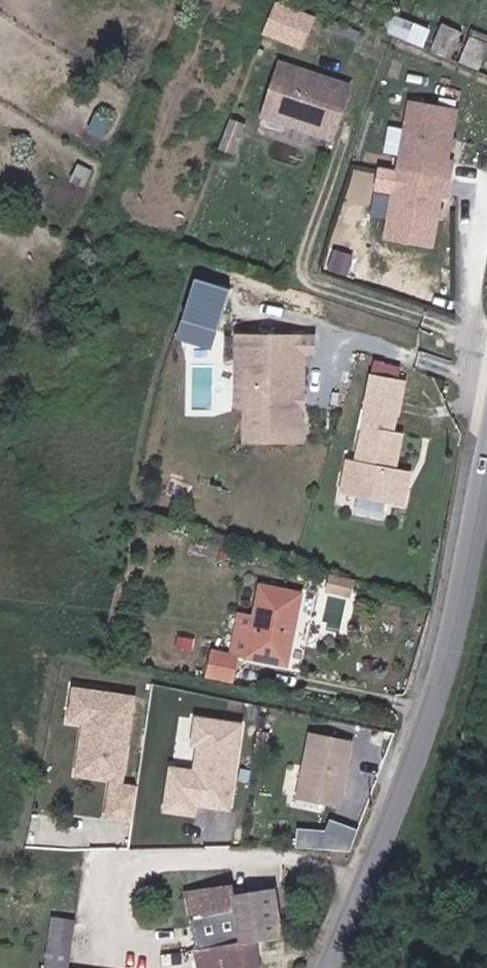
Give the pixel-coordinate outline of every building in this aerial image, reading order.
[(316,17),(274,3),(264,32),(306,46),(316,17)] [(448,15),(439,37),(486,56),(486,28),(480,25),(479,28),(448,15)] [(343,132),(353,100),(285,77),(267,128),(317,145),(324,125),(343,132)] [(451,199),(458,166),(452,164),(464,114),(414,103),(383,236),(433,248),(445,197),(451,199)] [(336,152),(343,132),(324,125),(317,145),(336,152)] [(241,167),(252,139),(238,134),(227,162),(241,167)] [(228,291),(193,278),(171,341),(206,353),(228,291)] [(304,438),(304,405),(299,400),(299,395),(304,389),(304,350),(315,350),(315,334),(239,333),(239,368),(257,368),(257,437),(304,438)] [(257,437),(257,368),(239,368),(239,403),(248,403),(248,438),(257,437)] [(407,477),(409,463),(399,462),(407,427),(397,424),(406,381),(378,375),(361,453),(353,451),(346,485),(407,498),(411,478),(407,477)] [(289,661),(302,591),(264,584),(250,653),(289,661)] [(134,696),(73,688),(68,726),(77,727),(71,778),(108,782),(104,817),(131,820),(134,788),(123,787),(134,696)] [(232,810),(243,724),(194,718),(190,748),(196,749),(193,770),(168,766),(162,812),(197,816),(198,805),(232,810)] [(352,740),(308,732),(296,799),(339,807),(352,740)] [(295,828),(294,849),(348,853),(355,830),(328,821),(327,830),(295,828)] [(239,880),(191,885),(197,948),(256,941),(284,938),(279,885),(241,890),(239,880)] [(60,918),(58,929),(66,931),(70,910),(61,908),(60,918)] [(71,940),(73,932),(66,931),(58,929),(56,939),(71,940)] [(66,961),(71,940),(56,939),(49,967),(98,967),(66,961)] [(258,966),(256,941),(197,948),(199,967),(242,967),(258,966)]
